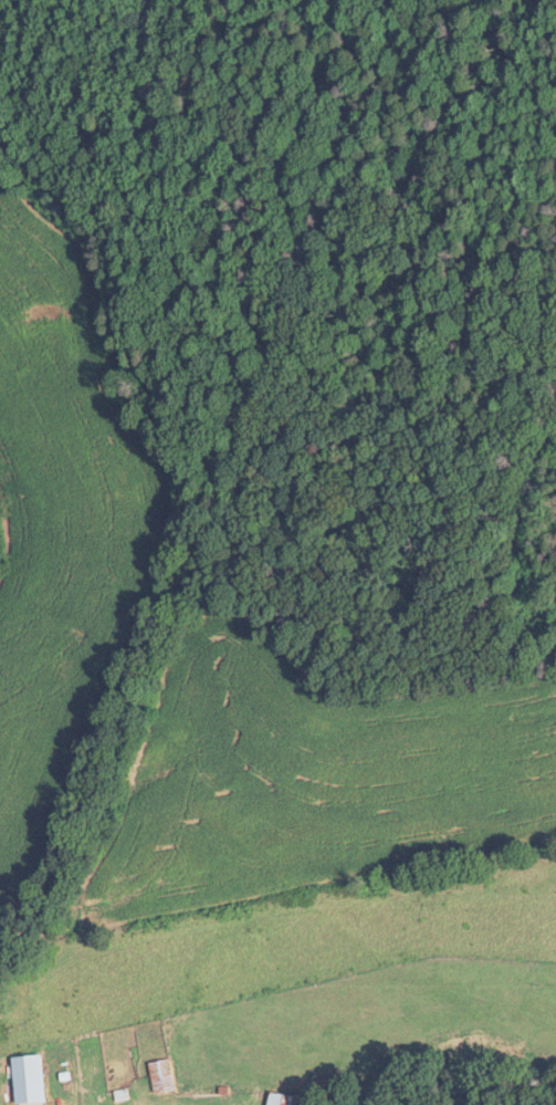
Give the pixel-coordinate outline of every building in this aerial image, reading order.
[(14,1056),(16,1103),(46,1102),(44,1054),(14,1056)] [(155,1093),(177,1089),(172,1058),(149,1062),(155,1093)] [(294,1093),(270,1093),(270,1104),(294,1104),(294,1093)]
